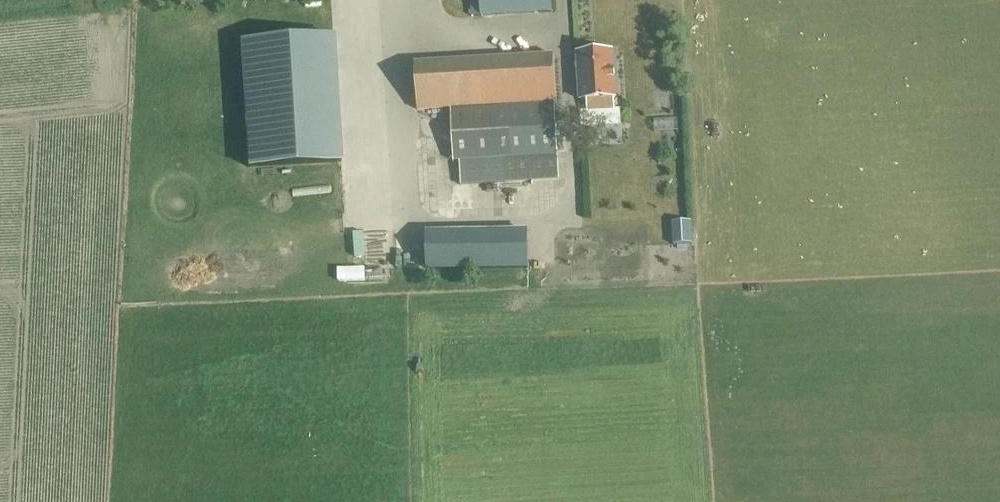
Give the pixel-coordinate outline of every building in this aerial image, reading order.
[(472,16),(551,12),(550,0),(471,0),(472,16)] [(387,33),(388,6),(374,5),(374,33),(387,33)] [(333,37),(239,42),(247,167),(341,162),(333,37)] [(587,112),(606,111),(605,98),(615,98),(613,52),(577,54),(579,100),(586,99),(587,112)] [(557,156),(554,102),(556,102),(553,55),(414,64),(417,110),(452,108),(455,155),(503,153),(505,192),(523,190),(522,182),(559,179),(557,156)] [(683,208),(683,229),(702,229),(702,208),(683,208)] [(527,267),(526,232),(426,234),(427,269),(527,267)] [(392,250),(372,249),(371,260),(392,261),(392,250)]
